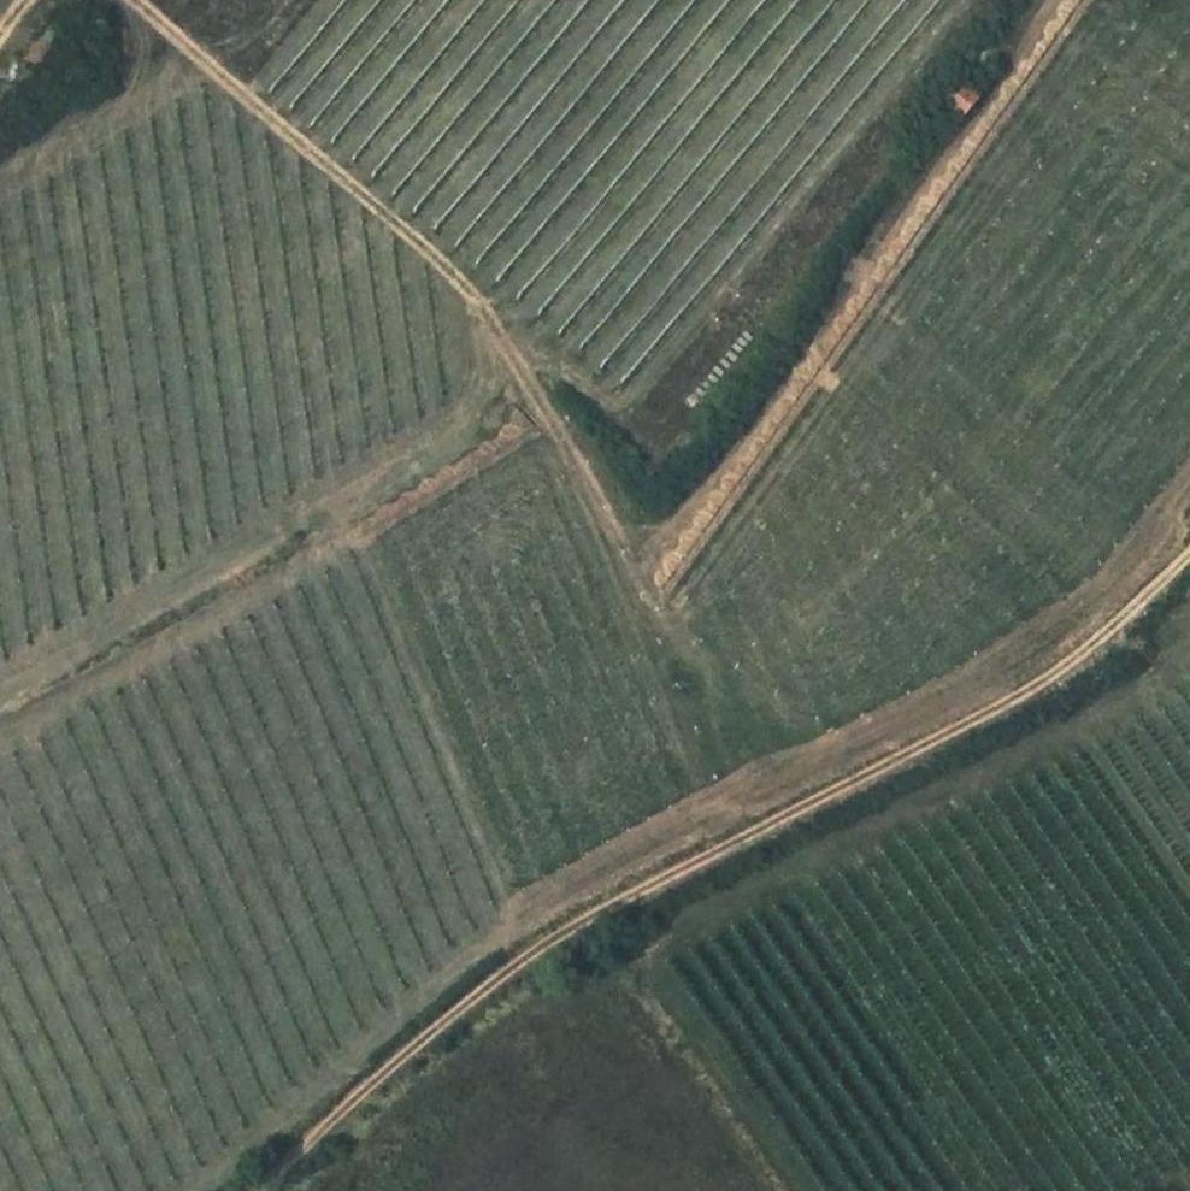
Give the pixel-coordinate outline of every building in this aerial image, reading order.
[(960,109),(976,87),(956,69),(939,93),(960,109)]
